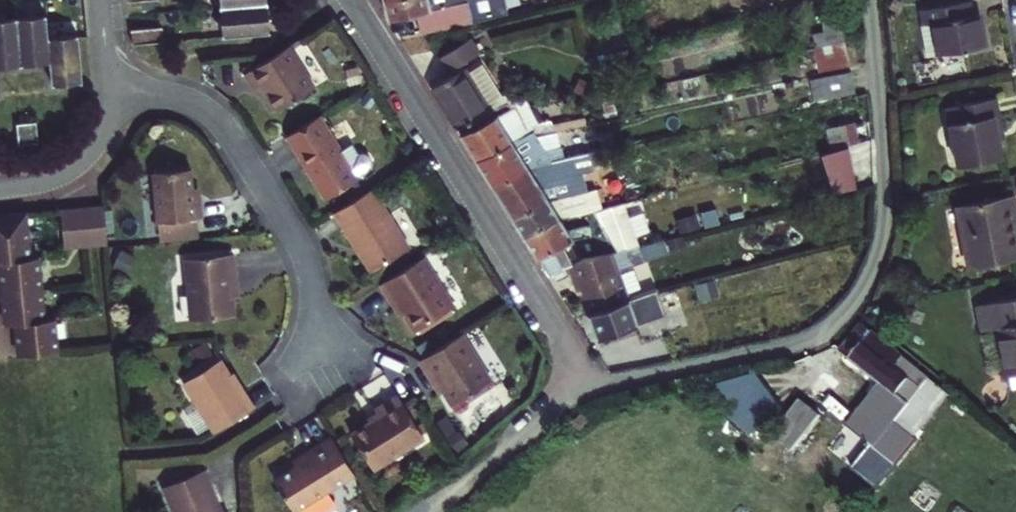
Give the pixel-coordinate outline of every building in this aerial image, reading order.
[(215,1),(222,7),(224,23),(218,30),(225,36),(225,45),(275,40),(271,0),(216,0),(215,1)] [(385,4),(390,25),(418,19),(467,8),(482,4),(481,0),(402,0),(385,4)] [(922,7),(925,21),(932,19),(938,52),(985,44),(979,11),(972,12),(969,0),(957,0),(922,7)] [(467,8),(418,19),(423,39),(471,26),(467,8)] [(830,50),(847,46),(841,17),(824,20),(830,50)] [(50,69),(52,92),(83,89),(79,42),(48,45),(46,22),(0,27),(0,73),(50,69)] [(138,36),(139,53),(165,50),(163,34),(138,36)] [(442,109),(490,86),(481,72),(468,80),(463,72),(482,60),(473,45),(444,64),(455,83),(433,94),(442,109)] [(816,53),(821,78),(851,72),(847,46),(830,50),(816,53)] [(290,54),(246,82),(256,97),(262,94),(278,119),(316,94),(290,54)] [(814,85),(819,107),(857,99),(853,77),(814,85)] [(490,86),(442,109),(457,135),(504,110),(490,86)] [(994,95),(945,104),(956,162),(1001,153),(996,129),(1001,128),(994,95)] [(460,140),(476,165),(535,134),(538,140),(541,139),(521,101),(506,108),(510,114),(460,140)] [(322,124),(289,145),(330,207),(362,186),(322,124)] [(36,129),(17,130),(18,152),(38,150),(36,129)] [(851,148),(861,145),(858,132),(839,137),(842,150),(851,148)] [(476,165),(492,191),(529,172),(547,168),(551,167),(538,140),(535,134),(476,165)] [(859,190),(851,148),(842,150),(824,155),(835,197),(859,190)] [(551,167),(547,168),(550,175),(555,173),(559,182),(602,174),(598,157),(551,167)] [(529,172),(492,191),(513,225),(550,204),(560,202),(551,187),(540,189),(529,172)] [(196,211),(195,199),(193,178),(155,182),(161,247),(200,243),(199,229),(203,228),(202,210),(196,211)] [(956,203),(968,265),(1015,255),(1015,232),(1011,210),(1015,209),(1015,207),(1013,192),(956,203)] [(525,243),(561,221),(595,218),(603,214),(598,202),(596,196),(560,202),(550,204),(513,225),(525,243)] [(376,197),(339,222),(376,282),(415,257),(376,197)] [(603,214),(595,218),(613,241),(621,257),(640,251),(628,207),(603,214)] [(104,215),(61,220),(65,258),(108,254),(104,215)] [(561,221),(525,243),(550,283),(573,270),(586,264),(621,257),(613,241),(595,218),(561,221)] [(27,223),(0,226),(0,273),(1,272),(8,336),(16,335),(20,364),(59,361),(55,332),(47,332),(40,268),(33,269),(27,223)] [(200,248),(200,243),(161,247),(161,252),(200,248)] [(586,264),(573,270),(592,319),(632,304),(621,279),(646,269),(639,252),(621,257),(586,264)] [(238,325),(236,307),(234,295),(239,295),(236,264),(187,268),(193,330),(238,325)] [(428,267),(386,294),(400,317),(404,315),(420,341),(459,316),(428,267)] [(668,321),(659,297),(658,295),(632,304),(592,319),(601,344),(668,321)] [(972,304),(978,329),(994,326),(1004,373),(1015,371),(1015,295),(972,304)] [(849,443),(866,455),(926,379),(864,330),(842,355),(888,392),(849,443)] [(197,369),(217,357),(206,340),(187,351),(197,369)] [(497,391),(468,343),(424,370),(439,393),(443,391),(458,415),(497,391)] [(216,441),(255,416),(247,401),(245,403),(223,368),(185,391),(216,441)] [(791,454),(820,420),(827,426),(832,419),(822,410),(834,395),(817,383),(772,438),(791,454)] [(428,445),(403,403),(380,417),(385,425),(357,443),(378,477),(428,445)] [(359,482),(336,446),(308,462),(312,467),(300,474),(279,487),(294,511),(311,511),(359,482)] [(297,469),(300,474),(312,467),(308,462),(297,469)] [(174,511),(221,511),(206,478),(166,495),(174,511)]
